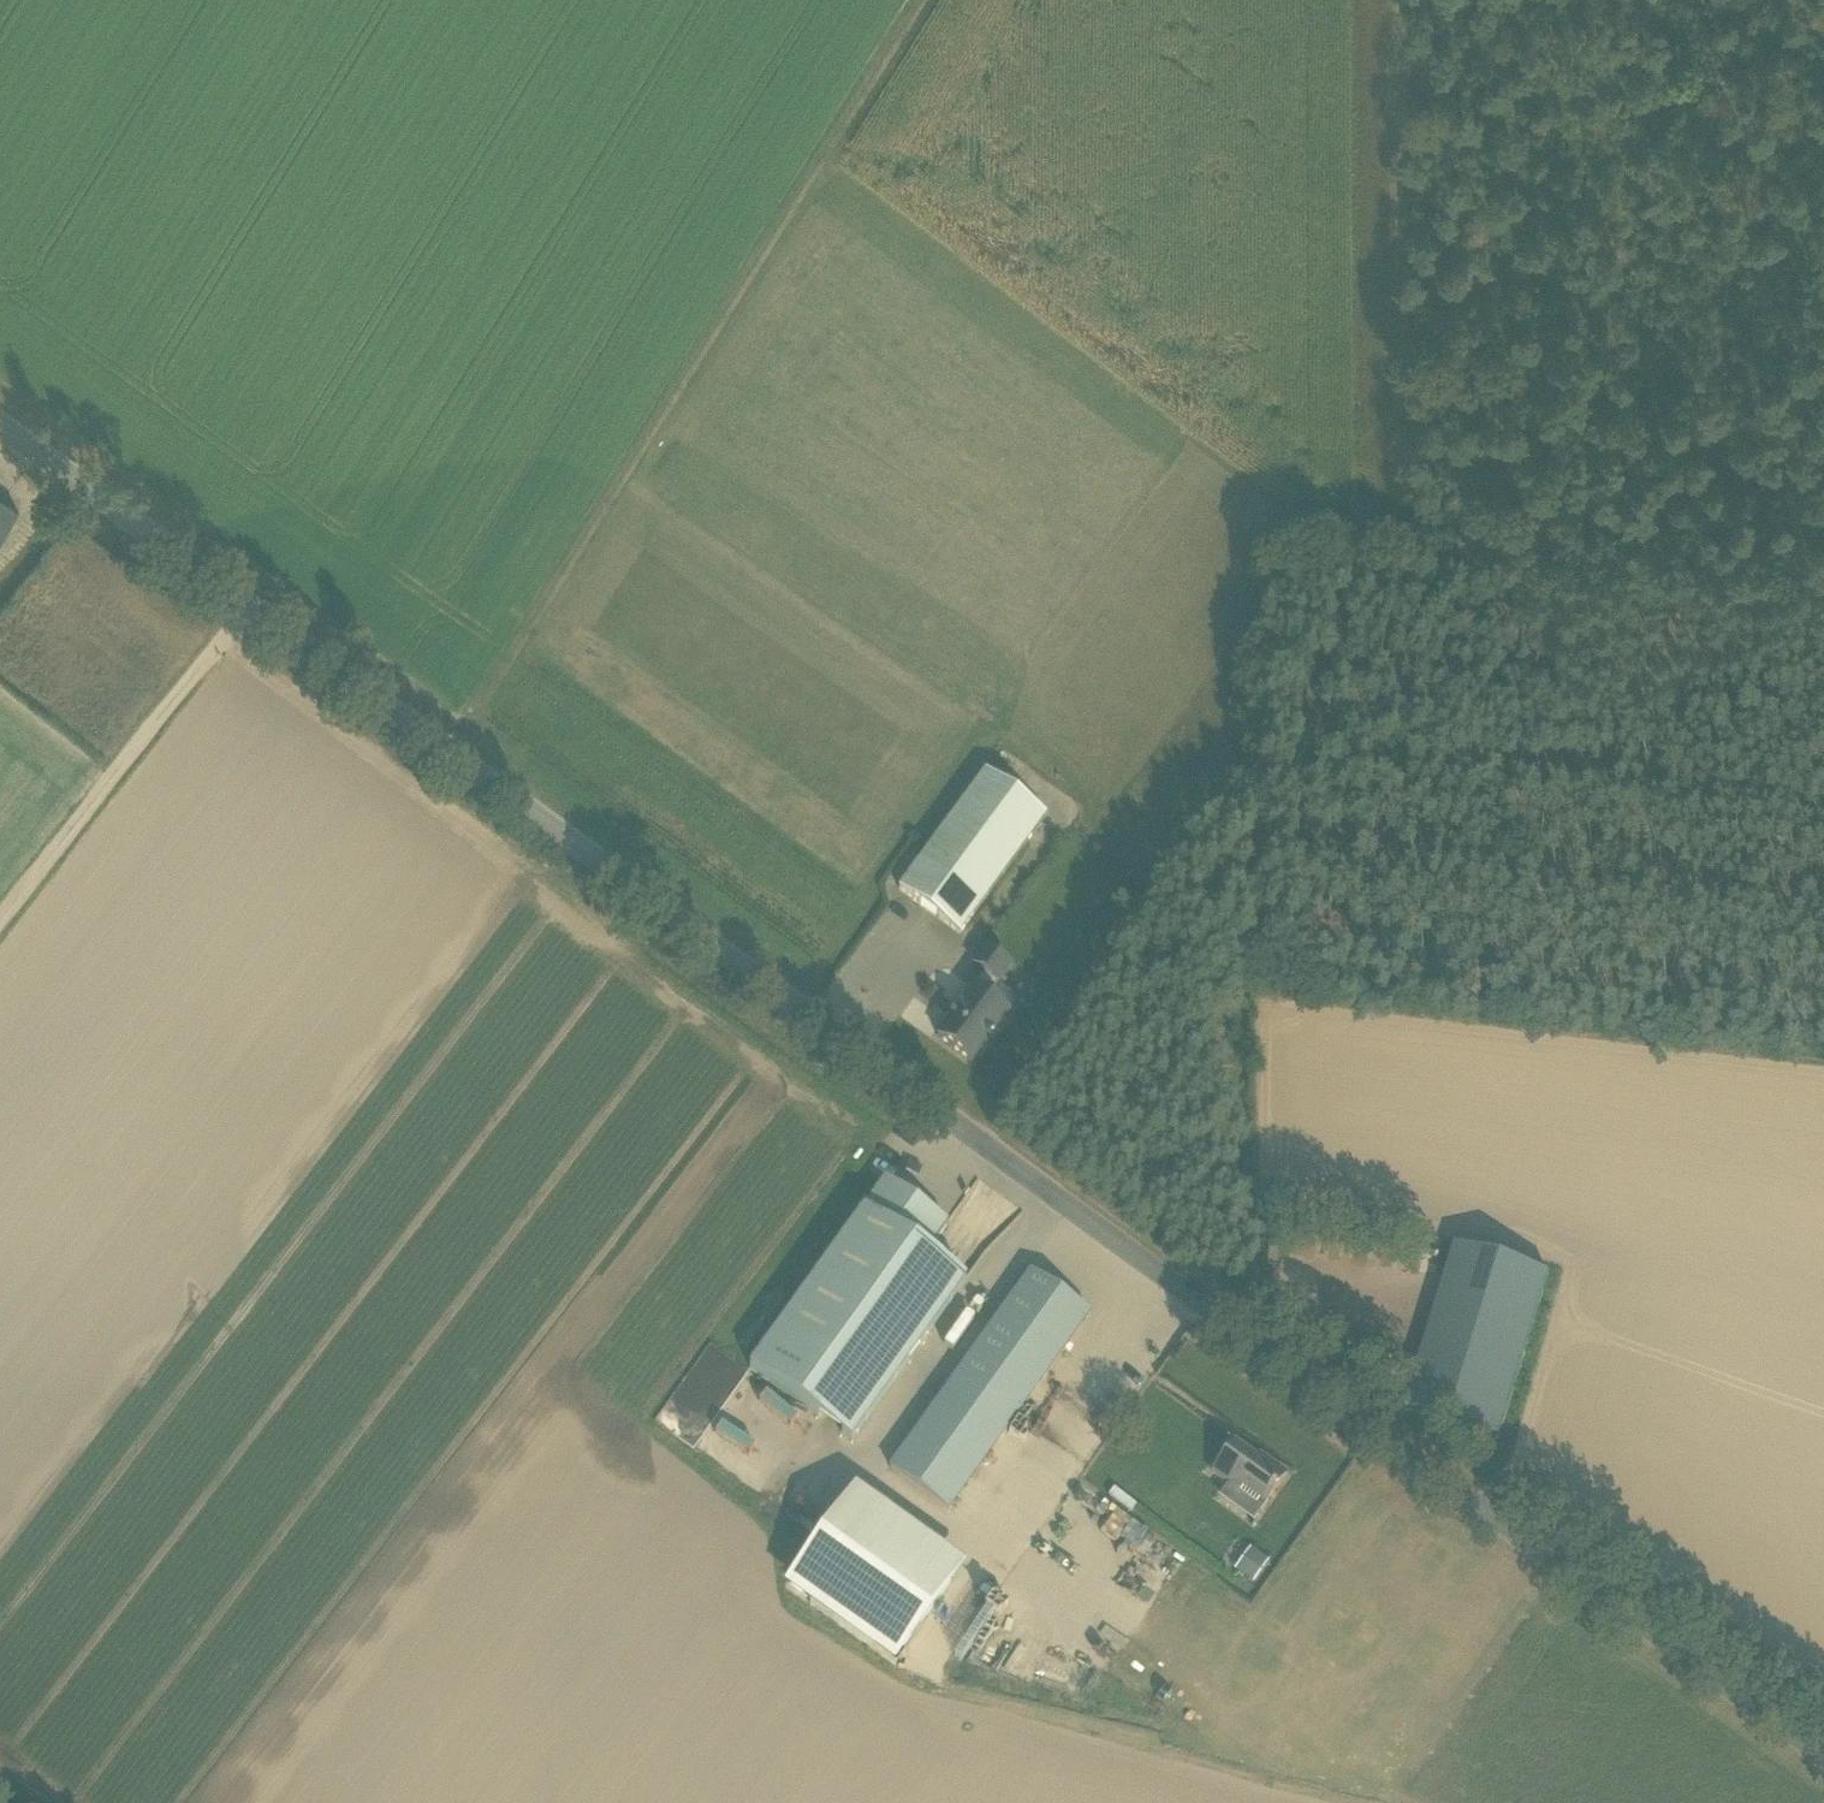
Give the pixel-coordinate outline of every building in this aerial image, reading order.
[(19,511),(0,498),(0,537),(19,511)] [(960,934),(1046,816),(986,772),(899,889),(960,934)] [(937,1037),(972,1062),(1009,1013),(988,997),(998,983),(998,984),(1011,966),(986,947),(973,965),(985,973),(974,987),(937,1037)] [(965,1282),(964,1281),(926,1254),(947,1225),(885,1180),(750,1368),(851,1441),(965,1282)] [(1557,1278),(1465,1246),(1409,1408),(1500,1440),(1557,1278)] [(929,1415),(987,1457),(1089,1315),(1031,1272),(929,1415)] [(1265,1504),(1286,1474),(1259,1455),(1256,1460),(1233,1444),(1213,1473),(1227,1484),(1218,1498),(1253,1523),(1266,1504),(1265,1504)] [(855,1487),(783,1587),(893,1667),(965,1566),(855,1487)] [(1132,1522),(1125,1542),(1139,1547),(1146,1527),(1132,1522)] [(1252,1549),(1236,1571),(1253,1583),(1269,1561),(1252,1549)]
